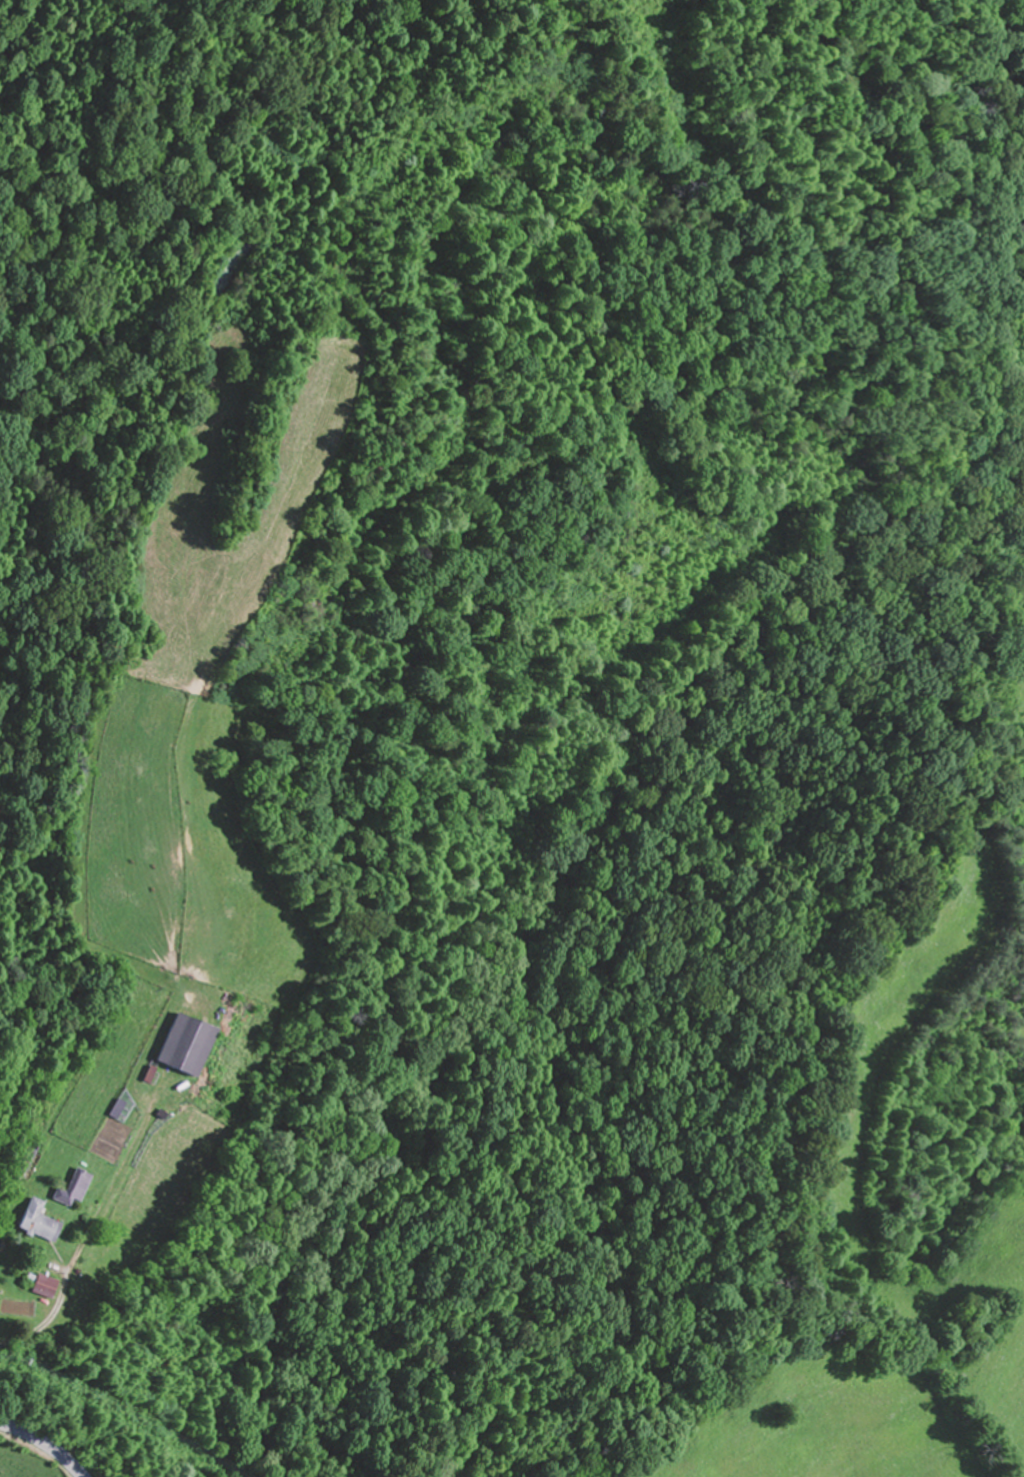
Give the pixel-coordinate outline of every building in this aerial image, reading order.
[(154,1064),(192,1078),(211,1028),(173,1013),(154,1064)] [(54,1243),(60,1223),(39,1217),(44,1202),(28,1197),(18,1231),(54,1243)] [(57,1284),(40,1273),(29,1289),(47,1300),(57,1284)]
